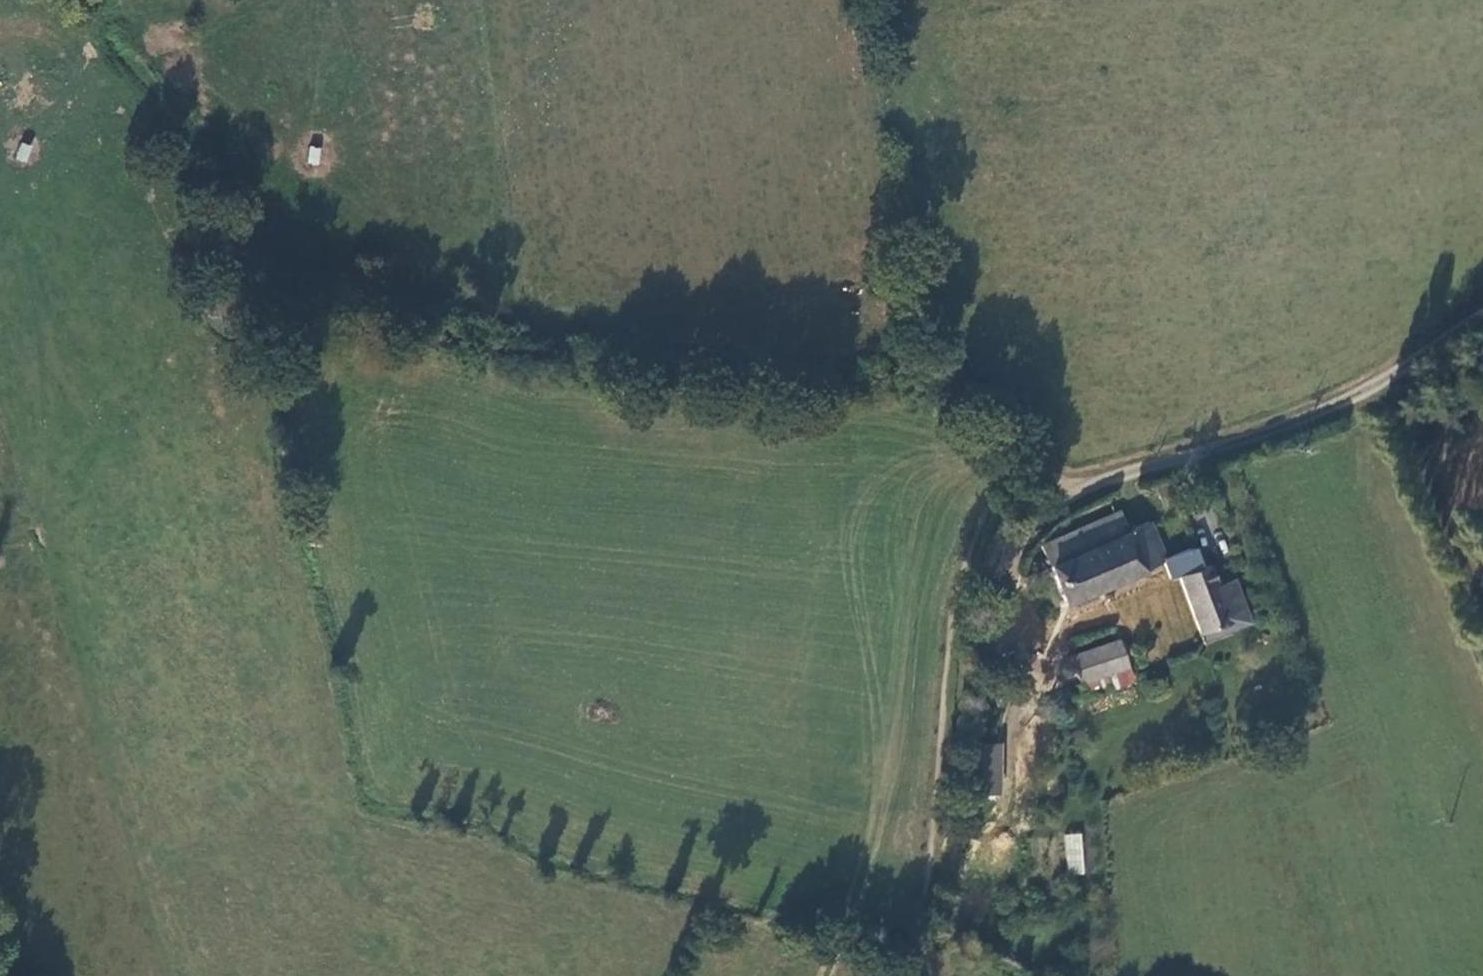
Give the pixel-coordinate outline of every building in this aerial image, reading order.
[(1065,604),(1162,559),(1146,525),(1127,532),(1117,510),(1037,544),(1065,604)] [(1194,544),(1187,547),(1197,568),(1202,566),(1194,544)] [(1162,559),(1170,579),(1177,576),(1198,631),(1229,621),(1232,630),(1240,628),(1229,597),(1218,602),(1212,586),(1205,566),(1202,566),(1197,568),(1187,547),(1181,550),(1162,559)] [(1230,580),(1224,583),(1229,597),(1237,594),(1230,580)] [(1229,597),(1224,583),(1212,586),(1218,602),(1229,597)] [(1237,594),(1229,597),(1240,628),(1248,625),(1237,594)] [(1229,621),(1198,631),(1203,641),(1232,630),(1229,621)] [(1081,683),(1126,668),(1116,641),(1068,658),(1078,685),(1081,683)] [(1081,683),(1086,697),(1131,683),(1126,668),(1081,683)] [(999,794),(1000,744),(959,743),(957,794),(999,794)] [(1083,833),(1065,833),(1067,874),(1084,873),(1083,833)]
